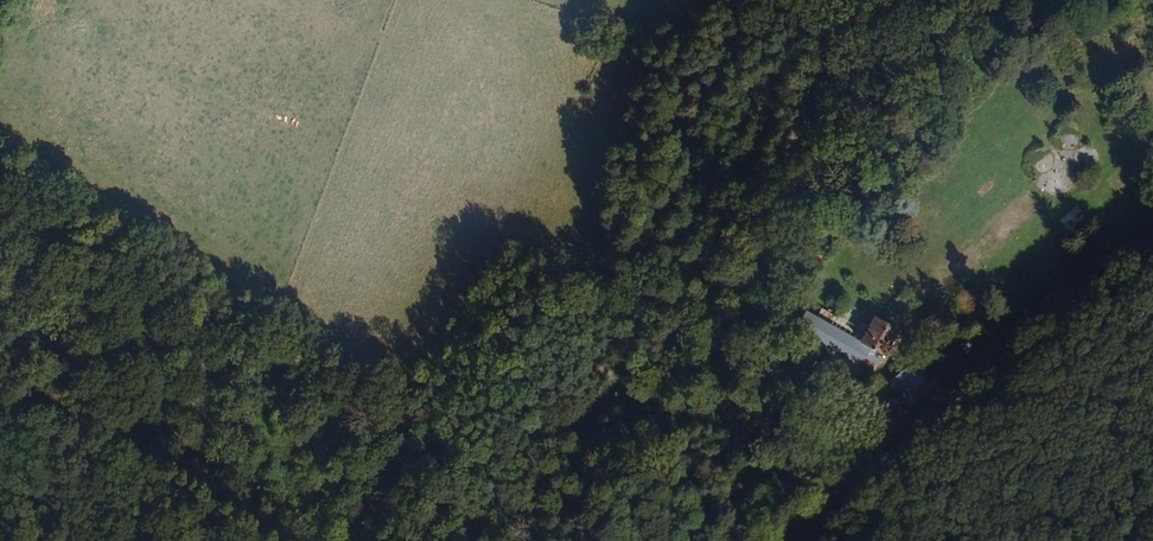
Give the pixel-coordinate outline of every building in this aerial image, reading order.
[(973,308),(958,320),(964,329),(979,318),(973,308)] [(846,309),(836,326),(844,331),(842,335),(883,358),(885,354),(903,364),(909,354),(918,359),(939,324),(915,310),(898,338),(846,309)] [(905,383),(896,398),(905,404),(914,389),(905,383)]
